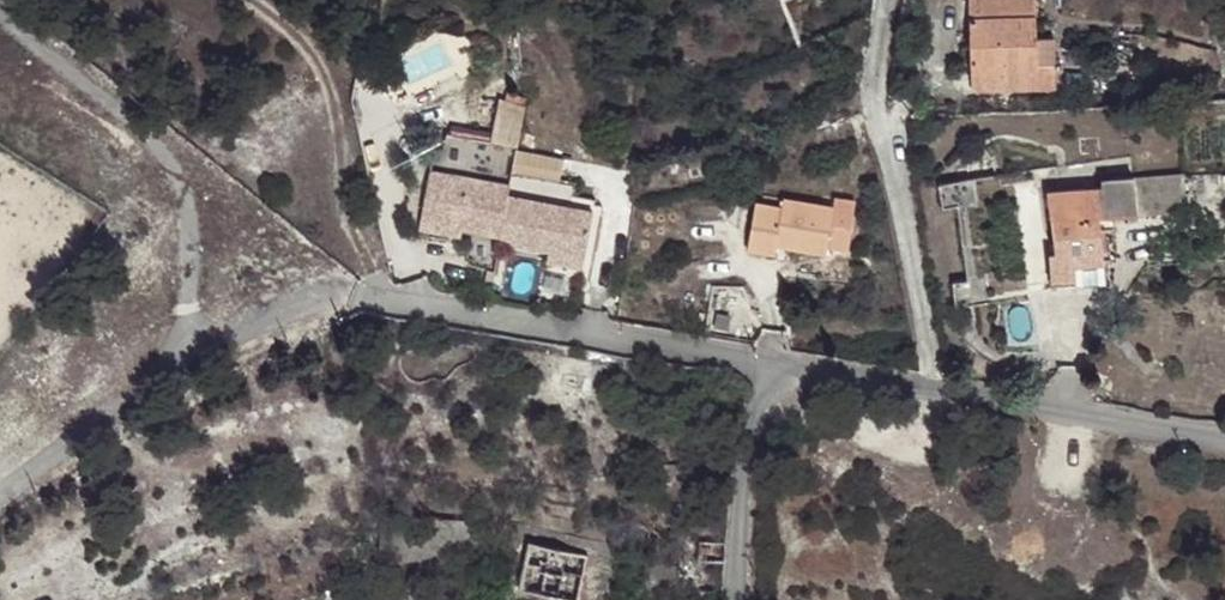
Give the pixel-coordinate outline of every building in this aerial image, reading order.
[(967,17),(1033,16),(1033,0),(967,0),(967,17)] [(1033,16),(967,17),(971,71),(1036,68),(1034,36),(1033,16)] [(1036,68),(971,71),(971,87),(1053,84),(1050,36),(1034,36),(1036,68)] [(431,150),(418,231),(548,254),(546,265),(582,271),(592,212),(569,208),(573,184),(559,181),(561,161),(514,151),(524,106),(499,100),(489,144),(444,137),(442,152),(431,150)] [(1182,180),(1052,196),(1059,272),(1069,271),(1070,279),(1108,276),(1109,267),(1116,266),(1112,231),(1163,226),(1161,214),(1184,213),(1182,180)] [(977,197),(974,186),(945,188),(941,190),(945,211),(949,214),(961,213),(977,211),(977,197)] [(831,232),(852,236),(857,201),(836,197),(835,207),(785,197),(783,206),(756,202),(748,250),(775,255),(778,246),(827,255),(828,246),(831,232)] [(850,251),(852,236),(831,232),(828,246),(850,251)] [(528,515),(513,513),(507,529),(508,537),(531,543),(589,556),(580,599),(605,599),(619,536),(528,515)] [(521,590),(531,543),(508,537),(498,584),(521,590)] [(571,599),(580,599),(589,556),(531,543),(521,590),(571,599)]
